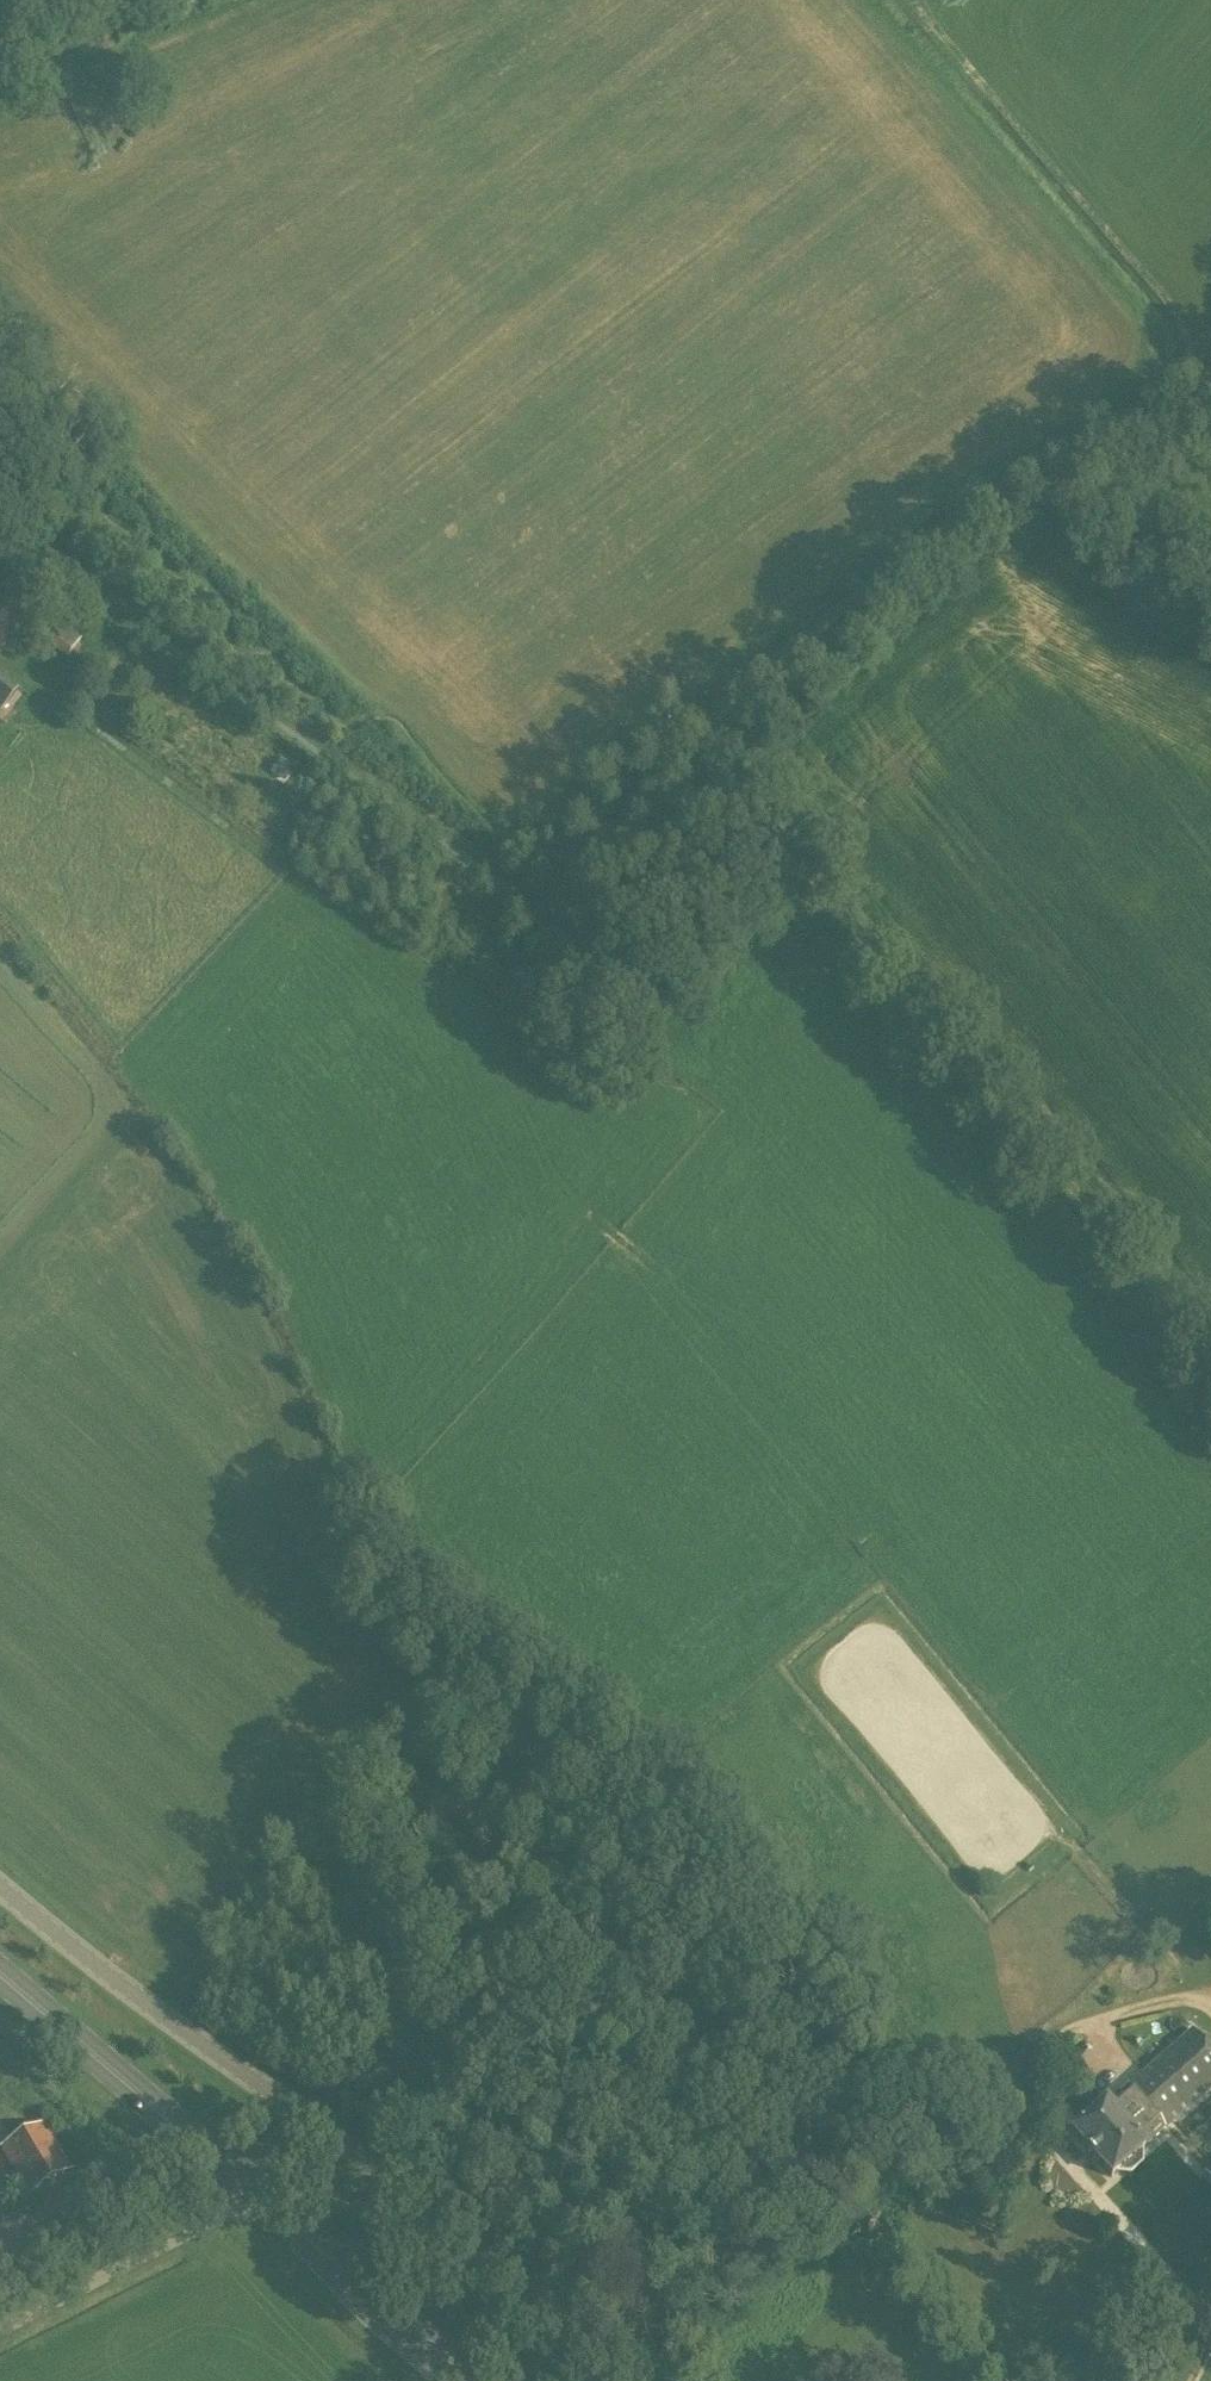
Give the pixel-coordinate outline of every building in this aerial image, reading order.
[(0,600),(0,652),(38,602),(13,583),(0,600)] [(43,642),(67,660),(88,632),(63,614),(43,642)] [(0,711),(18,686),(0,672),(0,710),(0,711)] [(1111,2178),(1147,2147),(1146,2146),(1164,2130),(1210,2089),(1210,2050),(1191,2027),(1126,2086),(1107,2102),(1106,2100),(1070,2132),(1111,2178)] [(71,2168),(43,2120),(0,2145),(0,2146),(28,2193),(71,2168)]
